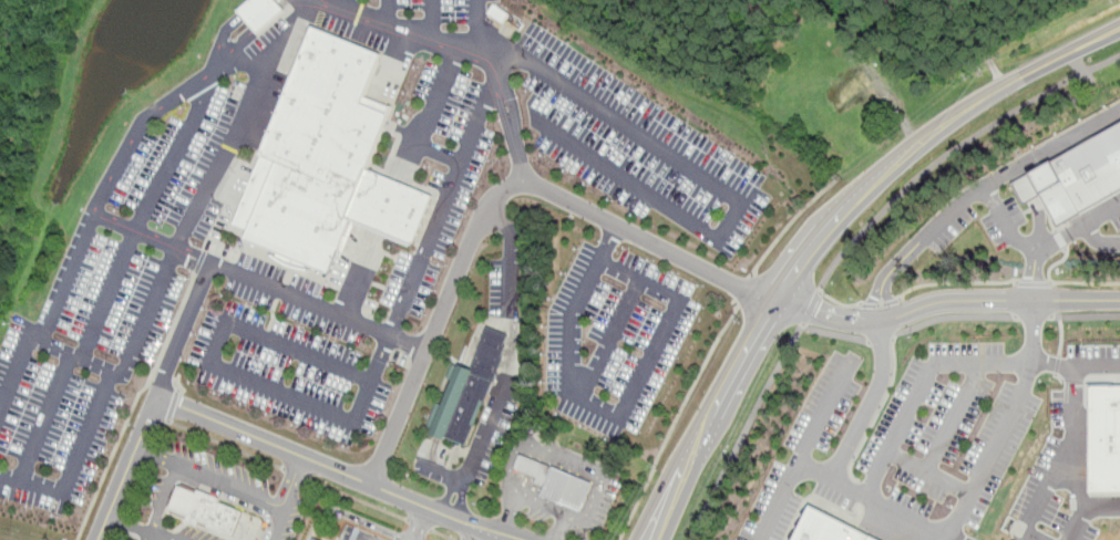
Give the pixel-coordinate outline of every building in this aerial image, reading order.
[(317,25),(233,232),(338,274),(360,222),(382,231),(422,248),(442,198),(401,181),(372,169),(394,116),(367,105),(388,54),(317,25)] [(866,59),(897,76),(887,97),(854,79),(866,59)] [(1013,184),(1119,122),(1119,191),(1060,227),(1042,195),(1025,205),(1013,184)] [(472,446),(508,332),(489,326),(475,368),(451,362),(429,433),(472,446)] [(1092,385),(1119,385),(1119,495),(1092,496),(1092,385)] [(594,481),(522,451),(515,467),(541,477),(537,484),(547,488),(544,496),(580,511),(594,481)] [(174,484),(244,509),(233,538),(164,512),(174,484)] [(797,539),(878,539),(814,507),(797,539)]
